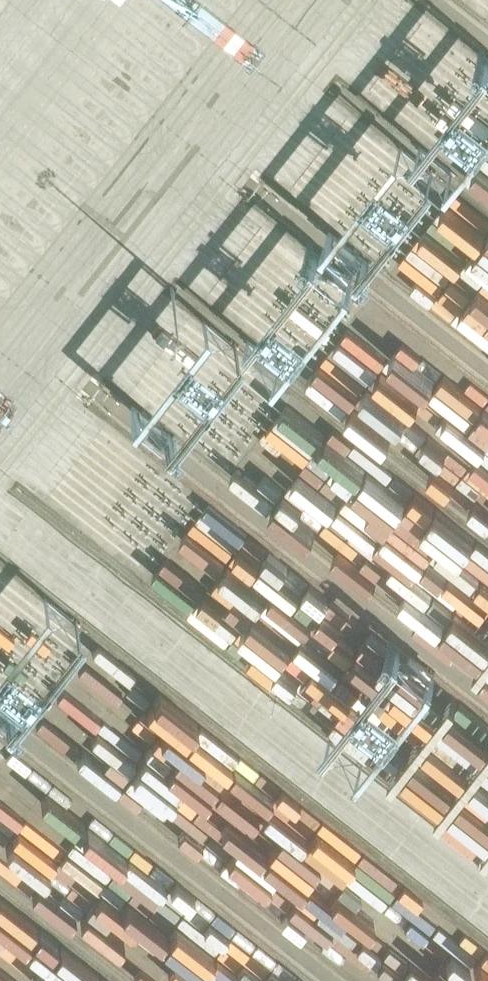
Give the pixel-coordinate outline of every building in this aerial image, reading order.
[(202,980),(218,980),(219,971),(203,968),(202,980)]
